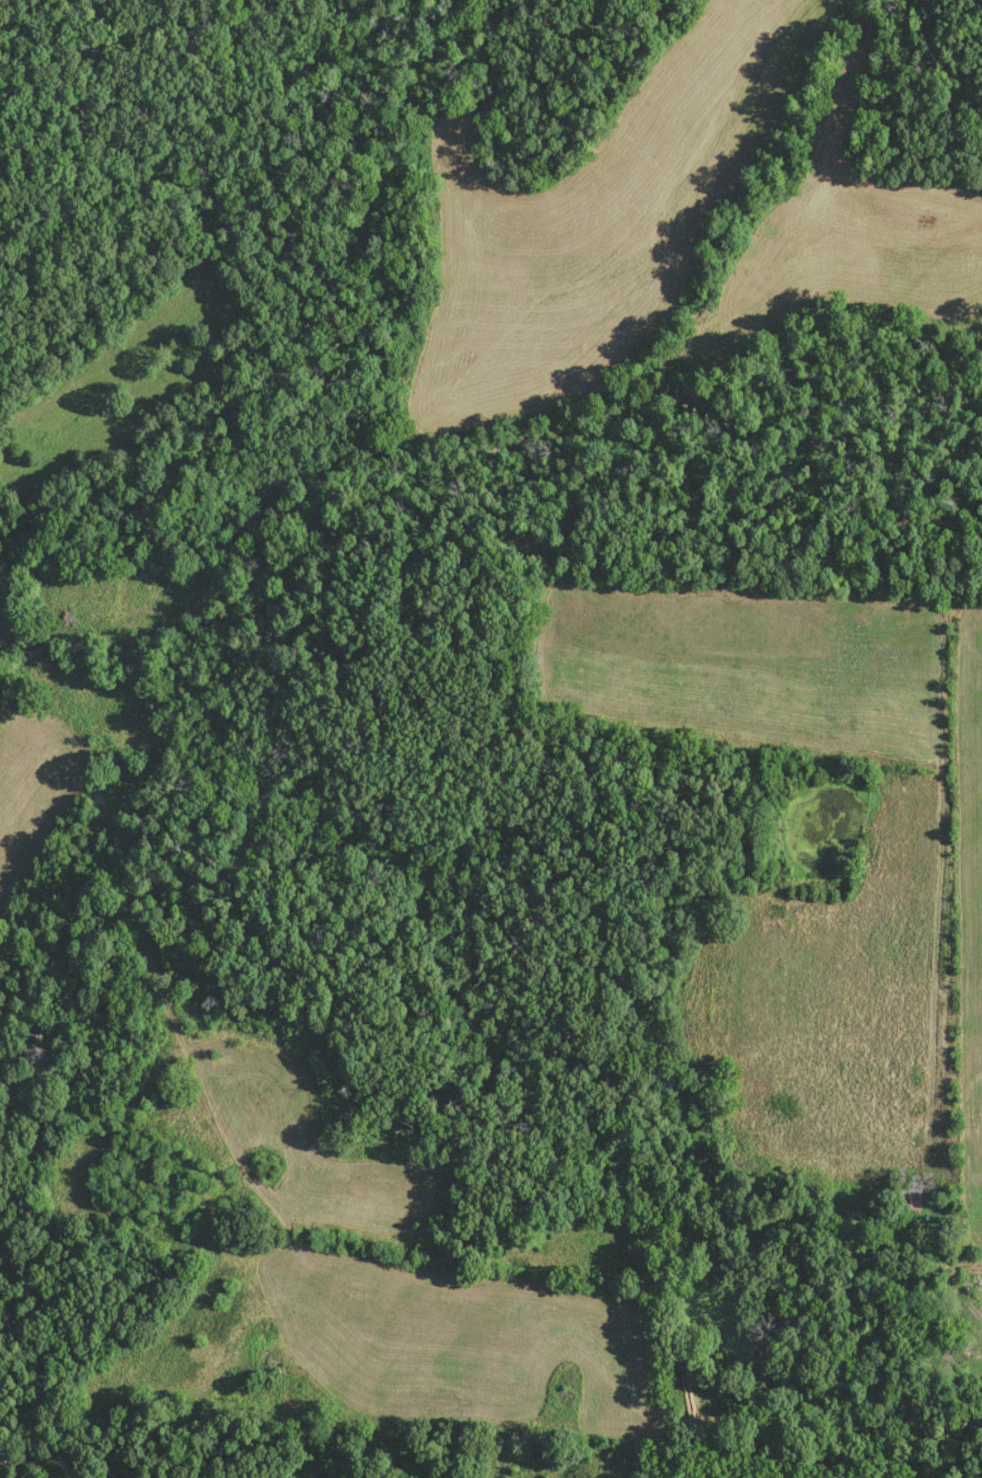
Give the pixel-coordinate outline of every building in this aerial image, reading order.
[(916,1182),(896,1190),(904,1211),(924,1203),(916,1182)]
